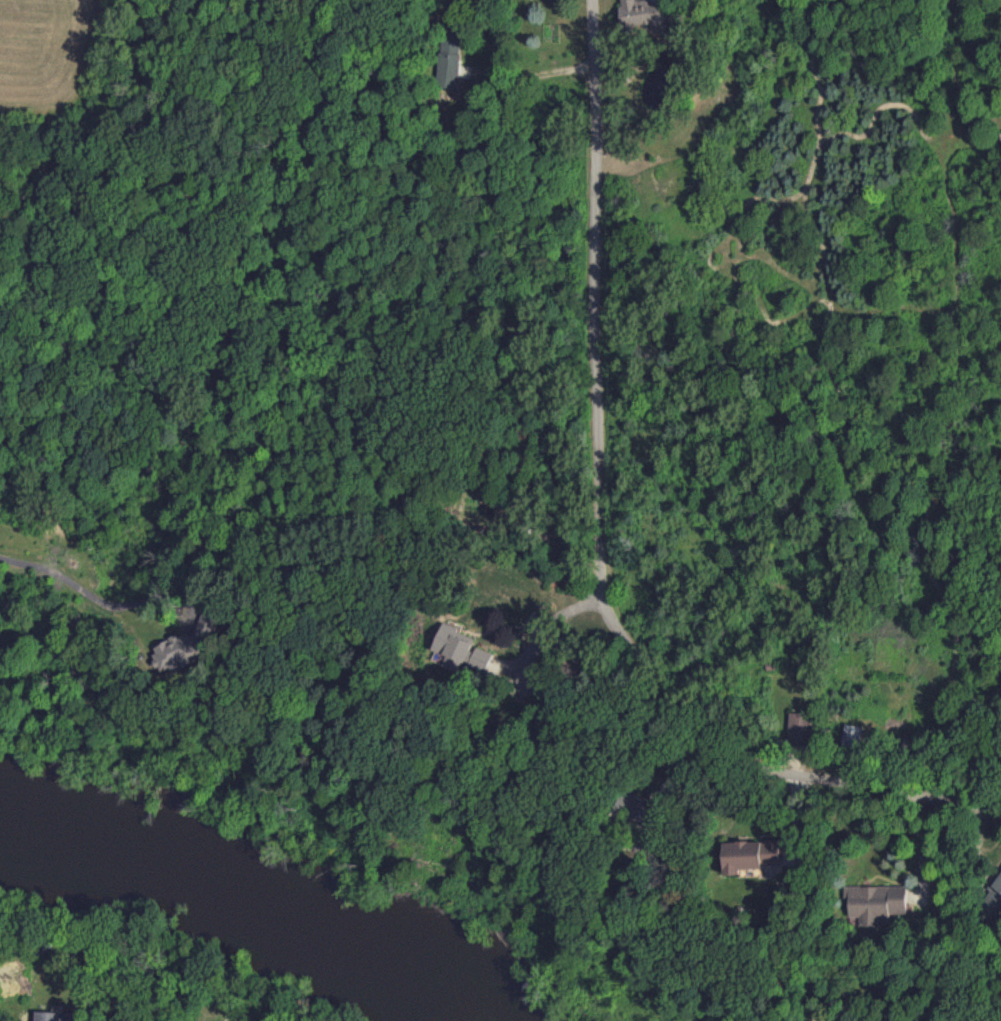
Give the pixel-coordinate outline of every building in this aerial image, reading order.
[(649,23),(650,31),(667,29),(665,2),(649,4),(649,0),(619,0),(622,26),(649,23)] [(461,41),(441,39),(437,84),(458,86),(461,41)] [(212,609),(197,612),(201,631),(152,642),(159,671),(206,660),(200,637),(217,633),(212,609)] [(433,650),(447,655),(444,664),(461,670),(463,663),(488,671),(494,652),(475,646),(478,636),(442,624),(433,650)] [(809,744),(810,713),(788,713),(787,743),(809,744)] [(861,747),(862,726),(844,724),(843,746),(861,747)] [(724,841),(724,874),(741,874),(740,867),(781,866),(781,840),(724,841)] [(974,909),(993,923),(1000,912),(1000,872),(974,909)] [(907,885),(845,886),(845,897),(849,897),(850,917),(860,917),(860,925),(889,925),(889,913),(907,913),(907,885)] [(74,1012),(35,1011),(35,1020),(74,1020),(74,1012)]
